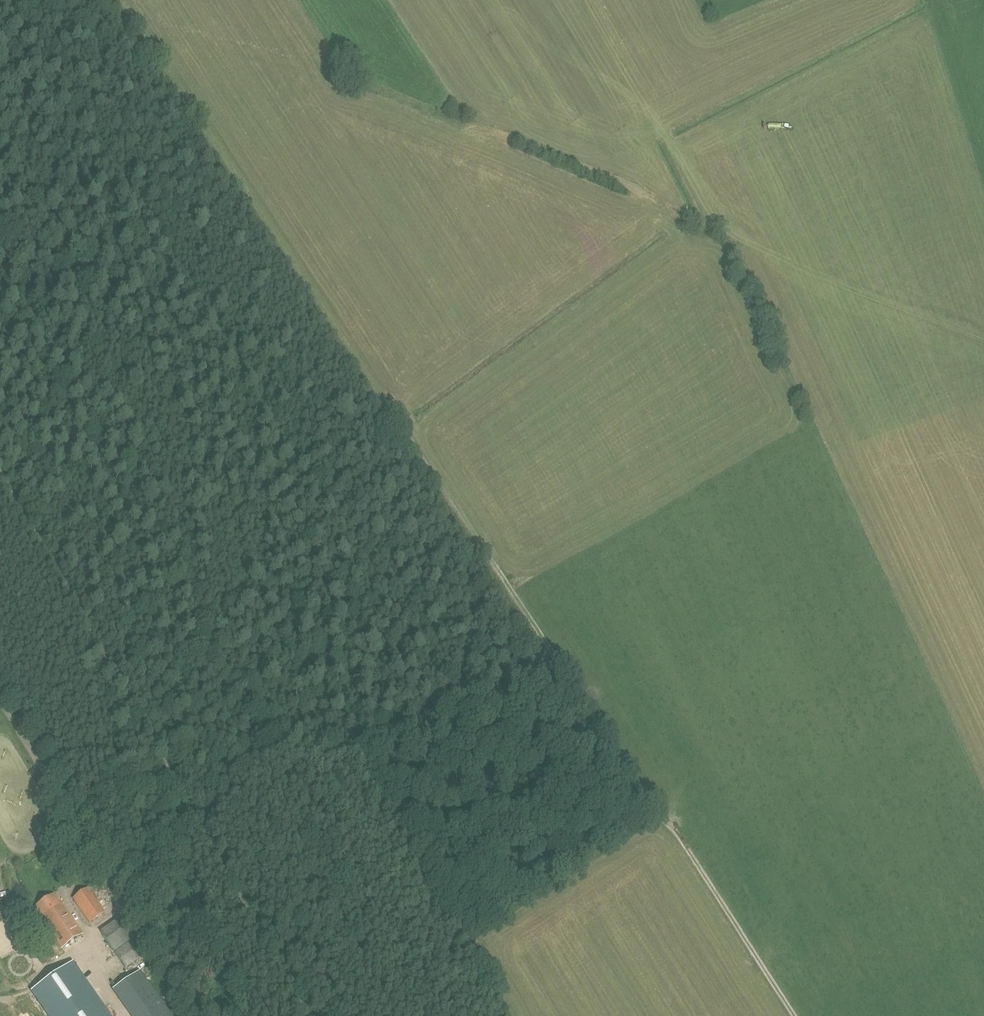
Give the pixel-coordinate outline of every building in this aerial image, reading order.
[(73,898),(90,923),(105,913),(88,888),(73,898)] [(83,934),(54,893),(34,907),(62,948),(83,934)] [(125,967),(145,953),(123,922),(115,927),(122,937),(110,945),(125,967)] [(25,928),(35,943),(43,937),(33,923),(25,928)] [(56,956),(46,942),(34,950),(44,965),(56,956)] [(32,992),(48,1015),(109,1015),(73,963),(32,992)] [(121,1000),(148,982),(141,973),(115,991),(121,1000)]
